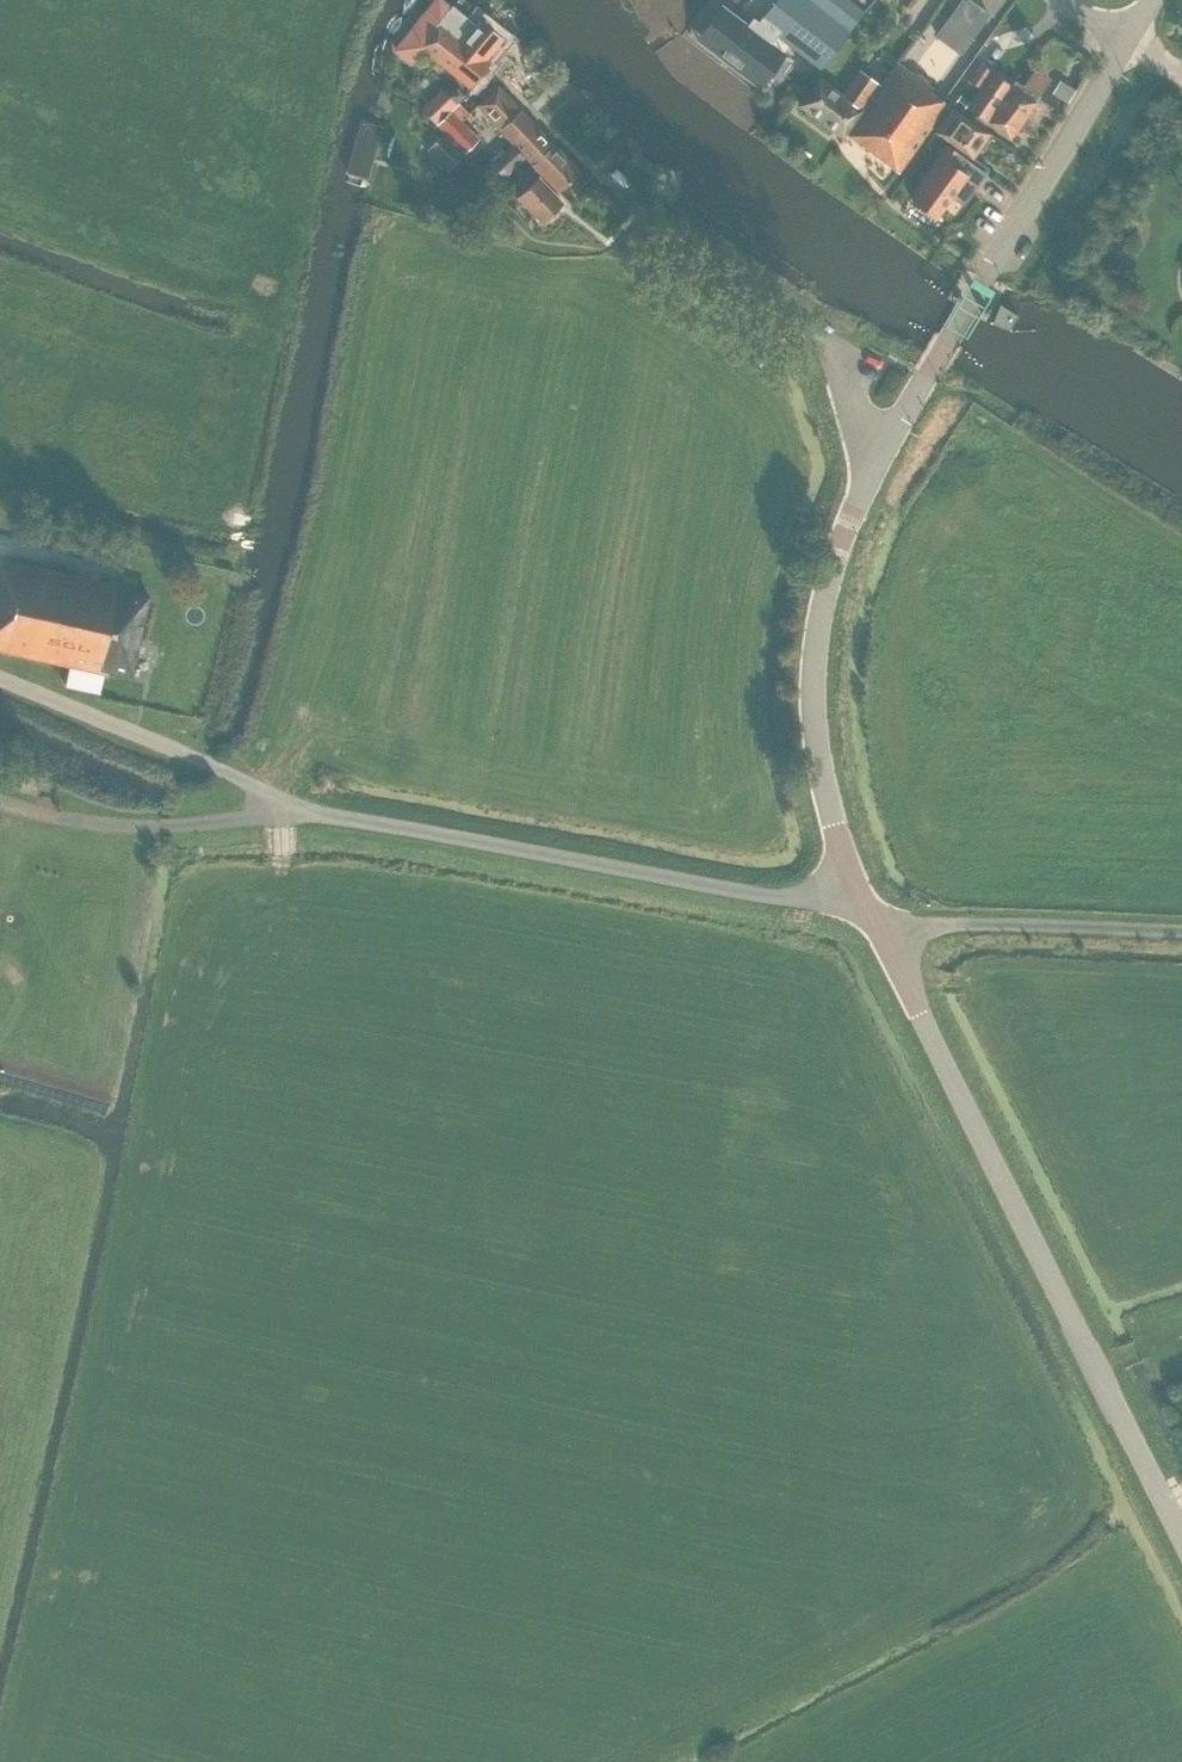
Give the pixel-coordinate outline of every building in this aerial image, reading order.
[(451,8),(442,0),(439,0),(398,49),(414,62),(424,50),(446,68),(454,59),(446,52),(457,40),(438,24),(451,8)] [(446,68),(469,87),(489,62),(468,44),(479,31),(472,25),(491,2),(488,0),(458,0),(451,8),(438,24),(457,40),(446,52),(454,59),(446,68)] [(848,0),(819,0),(816,5),(810,0),(776,0),(760,21),(761,22),(752,34),(731,18),(711,45),(749,74),(769,47),(763,42),(771,31),(821,68),(864,12),(848,0)] [(984,127),(987,122),(1020,74),(989,52),(970,80),(982,88),(968,107),(977,113),(973,119),(984,127)] [(930,91),(933,88),(897,62),(847,134),(898,172),(947,104),(930,91)] [(536,66),(518,83),(530,95),(548,78),(536,66)] [(1047,83),(1049,80),(1034,69),(1030,75),(1023,70),(1020,74),(987,122),(1010,138),(1044,90),(1042,89),(1047,83)] [(861,109),(860,109),(879,84),(859,70),(842,95),(819,78),(799,105),(842,137),(861,109)] [(1067,101),(1074,90),(1063,83),(1056,94),(1067,101)] [(532,163),(553,144),(498,85),(477,105),(514,144),(492,164),(503,176),(524,155),(532,163)] [(455,104),(442,90),(421,109),(435,123),(455,104)] [(961,94),(954,103),(963,110),(970,100),(961,94)] [(936,131),(972,157),(989,134),(953,107),(936,131)] [(478,138),(451,110),(436,124),(464,152),(478,138)] [(382,122),(357,116),(337,197),(362,203),(382,122)] [(578,144),(601,167),(620,149),(597,127),(578,144)] [(462,156),(442,136),(429,148),(449,169),(462,156)] [(558,191),(579,171),(553,144),(532,163),(558,191)] [(939,157),(917,186),(923,191),(914,203),(934,218),(951,196),(962,204),(985,173),(948,145),(939,157)] [(518,196),(543,222),(562,203),(538,177),(533,171),(521,182),(526,188),(518,196)] [(998,281),(991,294),(999,299),(1006,286),(998,281)] [(998,310),(994,323),(1009,328),(1012,323),(1014,324),(1020,314),(1009,308),(1006,312),(998,310)] [(107,674),(108,670),(131,675),(149,596),(119,589),(120,586),(3,559),(0,571),(0,650),(107,674)]
